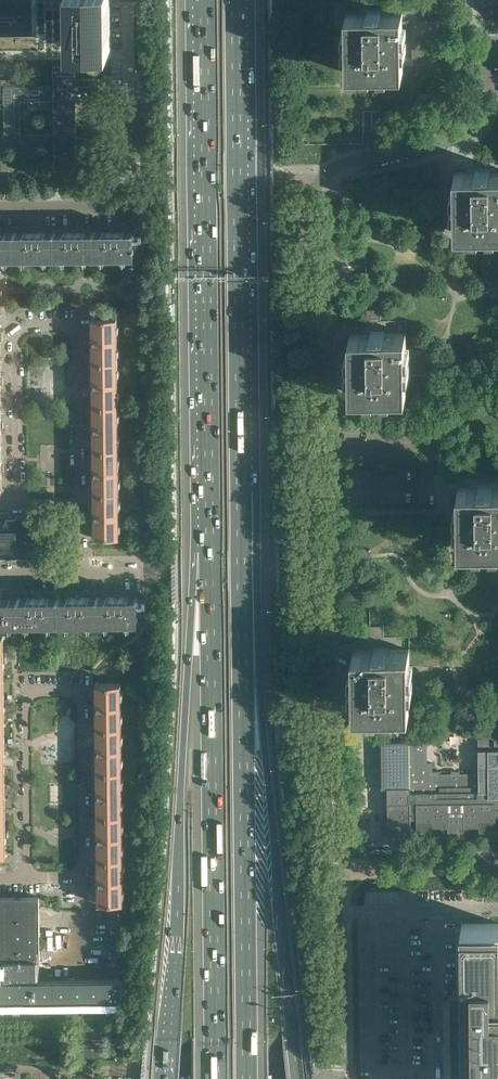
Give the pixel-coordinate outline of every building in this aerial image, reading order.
[(36,26),(35,0),(0,0),(0,26),(36,26)] [(69,49),(110,49),(109,0),(68,0),(69,49)] [(403,73),(403,66),(403,41),(403,31),(402,12),(347,13),(347,60),(347,73),(403,73)] [(459,110),(458,48),(423,49),(412,49),(413,66),(403,66),(403,73),(347,73),(347,60),(340,60),(340,47),(340,37),(335,37),(294,37),(296,144),(364,143),(363,111),(459,110)] [(4,108),(5,145),(21,145),(21,139),(55,139),(55,166),(77,165),(76,100),(100,100),(99,79),(76,79),(76,62),(62,62),(62,65),(54,65),(54,86),(19,86),(19,80),(0,80),(0,108),(4,108)] [(497,229),(497,170),(456,170),(456,200),(455,229),(497,229)] [(145,240),(134,240),(134,235),(134,232),(135,232),(135,229),(131,229),(131,232),(117,232),(117,229),(110,230),(110,232),(78,232),(78,230),(71,230),(71,232),(57,232),(57,230),(52,230),(52,232),(38,232),(38,230),(32,230),(32,233),(0,233),(0,258),(7,258),(7,257),(24,256),(24,258),(46,258),(46,256),(64,256),(64,258),(86,257),(86,256),(103,256),(103,257),(125,257),(125,256),(134,255),(145,255),(145,240)] [(118,362),(117,318),(95,318),(95,317),(92,317),(90,317),(90,320),(92,320),(92,336),(92,337),(90,337),(90,343),(92,343),(92,345),(92,360),(91,360),(91,362),(118,362)] [(406,330),(348,330),(349,365),(349,391),(407,390),(406,330)] [(118,405),(118,362),(91,362),(91,363),(92,363),(93,379),(92,379),(92,380),(90,381),(90,387),(92,387),(92,388),(93,388),(93,404),(91,404),(91,406),(118,405)] [(118,449),(118,405),(91,406),(91,407),(93,407),(93,423),(93,424),(91,424),(91,431),(93,431),(93,432),(93,436),(93,448),(92,448),(92,450),(118,449)] [(119,493),(118,449),(92,450),(92,451),(93,451),(94,467),(93,467),(93,468),(91,468),(91,475),(93,475),(93,476),(94,476),(94,492),(92,492),(92,493),(119,493)] [(451,482),(451,515),(451,545),(497,545),(497,482),(451,482)] [(119,537),(119,493),(92,493),(92,495),(94,495),(94,510),(94,512),(92,512),(92,518),(94,518),(94,519),(94,535),(93,535),(93,538),(95,538),(98,538),(98,537),(119,537)] [(35,523),(24,523),(24,527),(17,527),(17,529),(0,530),(0,557),(10,557),(17,558),(17,560),(18,560),(18,558),(18,556),(35,556),(35,523)] [(138,603),(138,600),(138,598),(138,597),(139,597),(139,594),(135,594),(135,597),(121,597),(121,595),(114,595),(114,597),(81,597),(81,595),(75,595),(75,597),(61,598),(61,595),(56,595),(56,598),(42,598),(42,596),(36,596),(36,598),(3,598),(3,596),(0,596),(0,624),(11,624),(11,622),(28,622),(28,623),(50,623),(50,622),(67,622),(67,623),(90,623),(90,621),(107,621),(107,623),(129,622),(129,621),(138,621),(138,603)] [(408,647),(346,647),(346,709),(409,709),(408,678),(408,647)] [(122,727),(121,685),(121,683),(99,683),(99,682),(96,682),(94,682),(94,685),(96,685),(96,701),(96,703),(94,703),(94,709),(96,709),(96,710),(96,726),(95,726),(95,727),(122,727)] [(122,771),(122,727),(95,727),(95,729),(96,729),(97,745),(96,745),(96,746),(94,746),(94,752),(96,752),(97,753),(97,769),(95,769),(95,771),(122,771)] [(478,734),(479,765),(471,765),(471,770),(471,773),(440,773),(440,771),(432,771),(432,762),(427,762),(427,742),(415,742),(410,742),(410,741),(381,741),(381,743),(382,743),(382,786),(381,786),(381,787),(381,788),(388,788),(388,818),(382,818),(382,835),(411,834),(411,819),(417,819),(417,821),(432,821),(432,826),(448,826),(448,831),(457,831),(464,831),(465,831),(465,826),(473,826),(480,826),(480,820),(488,820),(496,820),(496,818),(497,818),(497,734),(478,734)] [(122,815),(122,771),(95,771),(95,773),(97,773),(97,789),(97,790),(95,790),(95,796),(97,796),(97,797),(97,813),(96,813),(96,815),(122,815)] [(123,858),(122,815),(96,815),(96,817),(97,817),(98,832),(97,832),(97,834),(95,834),(95,840),(97,840),(97,841),(98,841),(98,857),(96,857),(96,858),(123,858)] [(123,902),(123,858),(96,858),(96,860),(98,860),(98,876),(98,877),(96,877),(96,883),(98,883),(98,885),(98,900),(97,900),(97,903),(99,903),(99,904),(102,904),(102,902),(123,902)] [(427,890),(427,902),(445,902),(445,890),(427,890)] [(122,979),(37,980),(37,968),(44,967),(44,974),(91,974),(91,967),(120,967),(120,920),(104,920),(104,944),(51,945),(51,960),(40,961),(39,897),(0,898),(0,961),(4,961),(4,967),(0,967),(0,974),(4,974),(4,980),(0,980),(0,1015),(41,1015),(41,1001),(86,1001),(86,1016),(83,1016),(83,1026),(82,1026),(82,1027),(83,1027),(83,1036),(82,1036),(82,1037),(83,1037),(83,1046),(83,1056),(106,1056),(106,1046),(107,1046),(106,1046),(106,1036),(107,1036),(106,1036),(106,1027),(107,1027),(107,1026),(106,1026),(106,1016),(103,1016),(103,1000),(123,1000),(122,979)] [(447,1039),(447,1041),(448,1042),(449,1043),(450,1044),(451,1044),(452,1077),(482,1077),(484,1077),(484,1078),(497,1078),(497,923),(490,923),(462,924),(462,926),(462,930),(461,930),(461,931),(462,931),(462,953),(461,954),(461,955),(462,955),(462,977),(461,977),(461,978),(462,978),(463,1000),(461,1000),(461,1002),(451,1002),(451,1036),(450,1036),(448,1037),(448,1038),(447,1039)]
